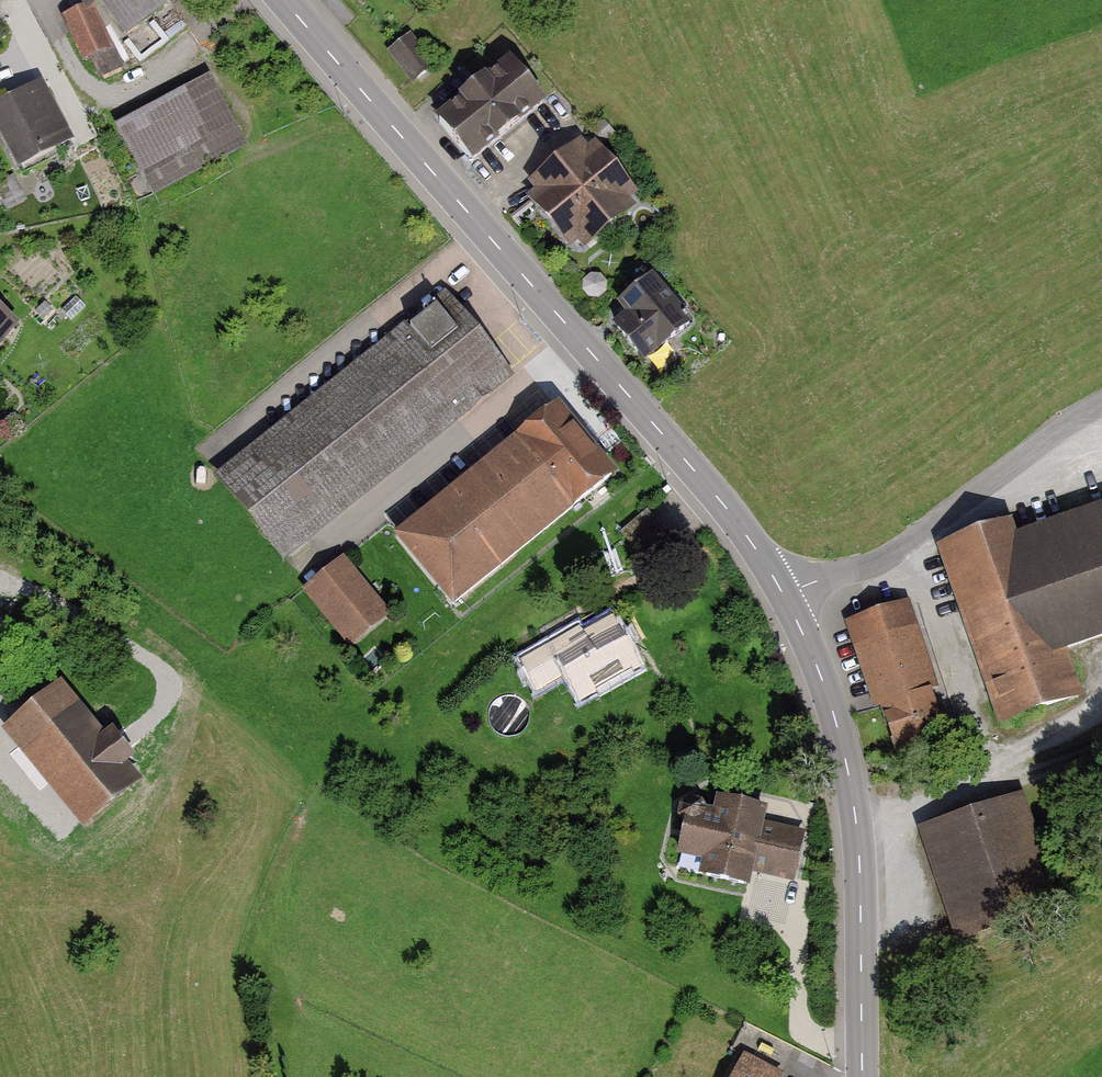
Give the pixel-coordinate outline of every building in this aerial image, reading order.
[(87,14),(66,21),(84,70),(93,66),(101,81),(126,66),(186,23),(166,0),(76,0),(87,14)] [(470,167),(548,107),(512,61),(435,121),(470,167)] [(247,148),(211,79),(116,128),(152,197),(247,148)] [(42,86),(0,106),(0,140),(16,173),(74,144),(42,86)] [(526,195),(578,259),(645,206),(592,141),(526,195)] [(641,362),(691,323),(655,277),(618,306),(627,318),(614,328),(641,362)] [(288,569),(510,382),(445,299),(220,485),(288,569)] [(0,307),(0,349),(20,322),(0,307)] [(459,613),(622,480),(564,409),(400,542),(459,613)] [(939,550),(997,732),(1085,704),(1067,649),(1101,638),(1101,511),(1018,537),(1015,526),(939,550)] [(354,649),(394,617),(347,560),(307,593),(354,649)] [(911,599),(848,620),(899,771),(963,750),(911,599)] [(611,618),(521,662),(535,691),(564,677),(577,704),(638,674),(611,618)] [(105,739),(61,685),(6,729),(87,827),(142,782),(129,766),(137,760),(114,732),(105,739)] [(710,801),(682,795),(670,857),(710,865),(707,876),(749,885),(752,870),(800,879),(811,828),(770,820),(775,800),(713,787),(710,801)] [(1030,793),(919,827),(956,946),(1066,911),(1030,793)] [(785,1066),(749,1049),(735,1076),(779,1076),(785,1066)]
